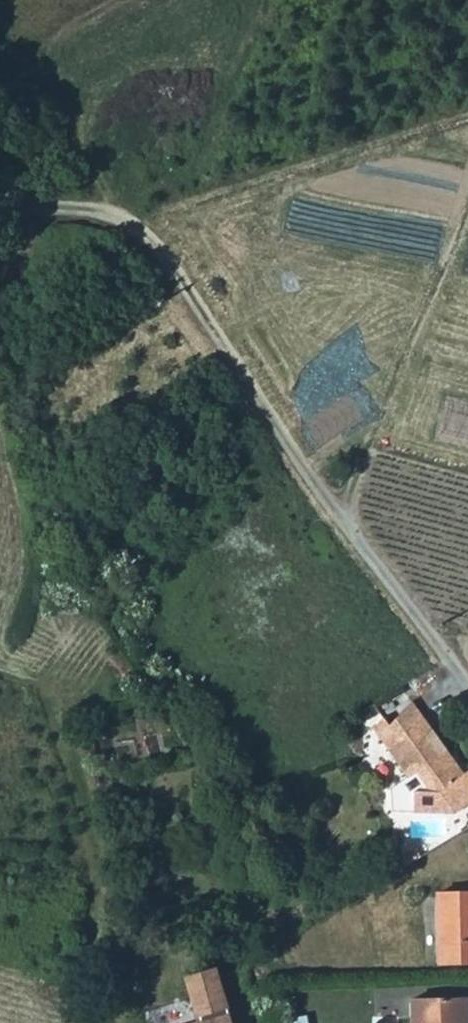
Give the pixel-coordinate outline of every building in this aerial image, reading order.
[(412,701),(390,724),(399,738),(421,714),(412,701)] [(467,804),(467,771),(463,774),(447,751),(440,756),(425,735),(431,728),(421,714),(399,738),(390,724),(384,716),(372,728),(407,777),(414,772),(428,791),(413,791),(412,812),(454,814),(467,804)] [(467,957),(467,890),(436,892),(439,959),(467,957)] [(167,1022),(236,1022),(221,966),(191,973),(199,1005),(201,1005),(203,1014),(167,1022)] [(411,995),(412,1022),(467,1022),(467,993),(411,995)]
